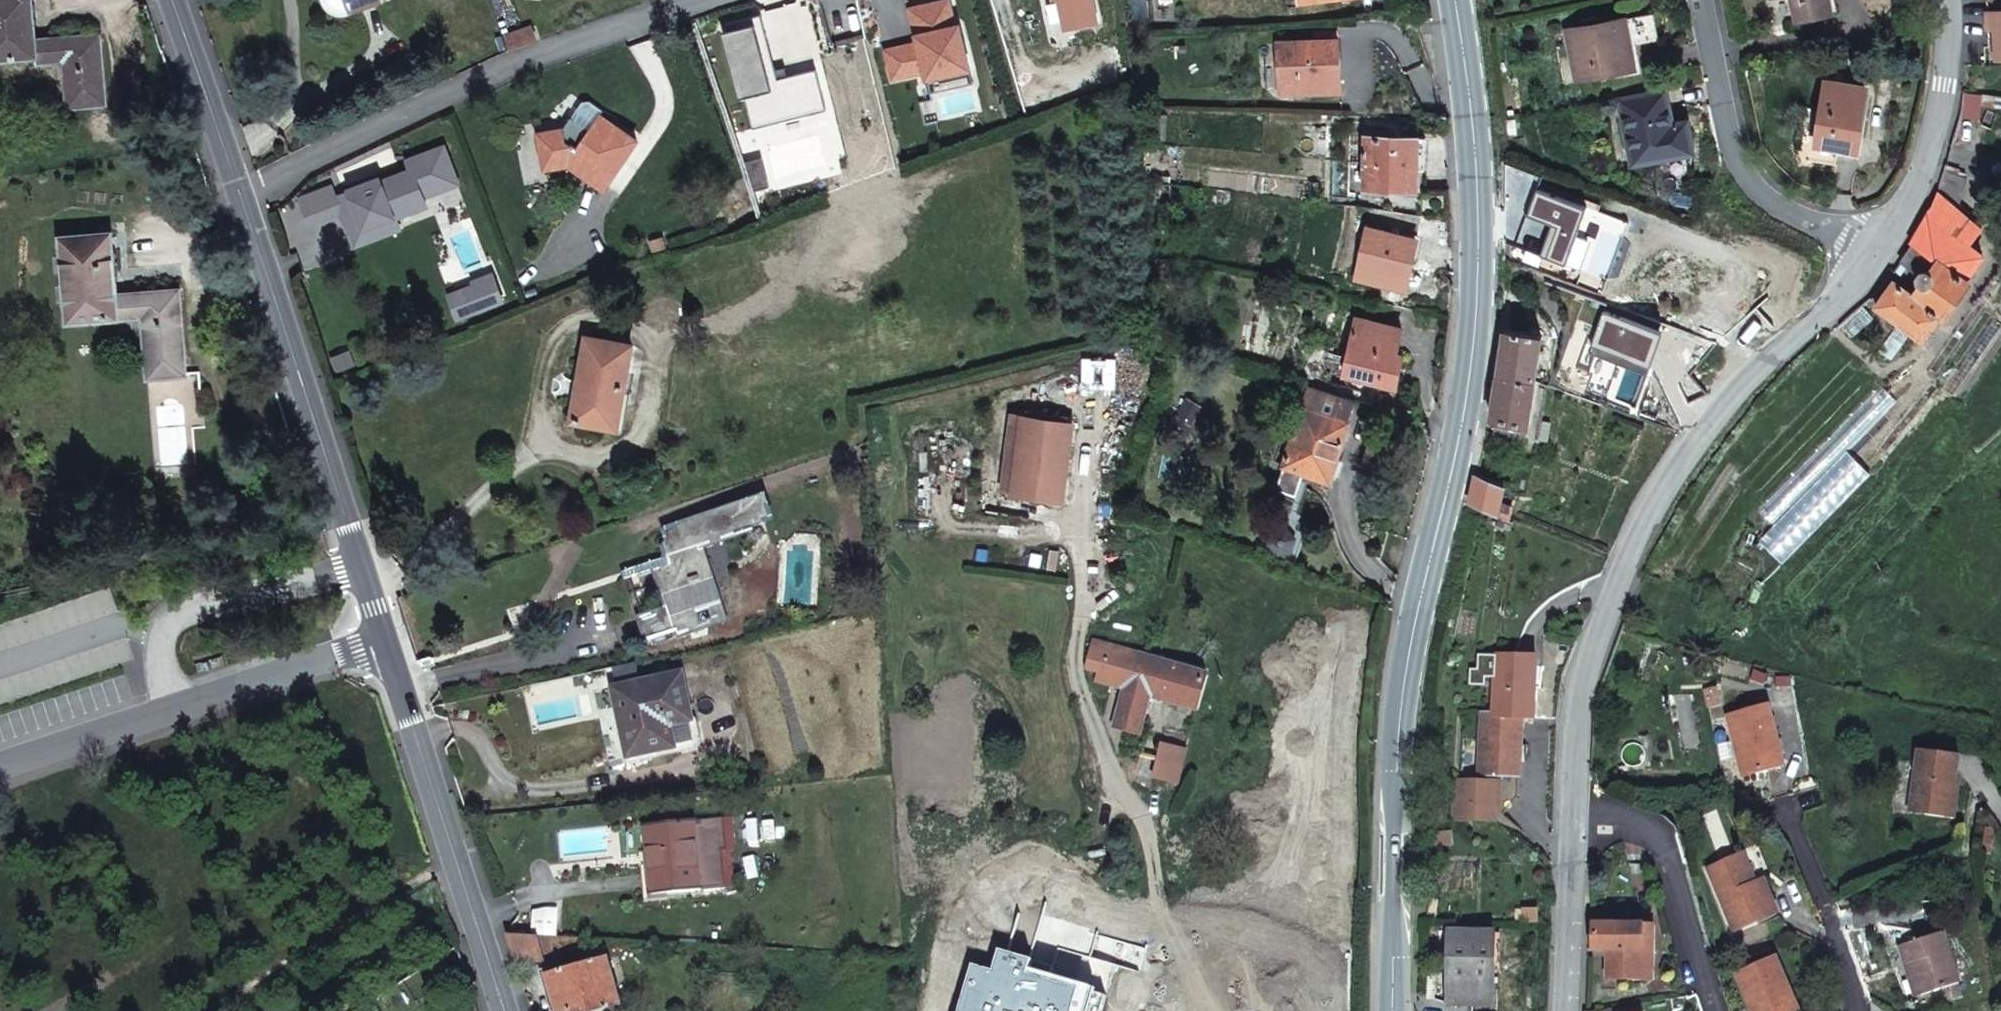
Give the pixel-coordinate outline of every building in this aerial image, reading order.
[(37,57),(39,57),(37,39),(34,0),(0,0),(0,60),(37,57)] [(335,3),(338,6),(342,6),(349,4),(352,10),(380,0),(333,0),(335,3)] [(1095,0),(1063,0),(1069,28),(1099,21),(1095,0)] [(1135,17),(1149,16),(1148,0),(1133,0),(1135,17)] [(1830,0),(1792,0),(1797,21),(1833,14),(1830,0)] [(956,27),(950,1),(923,7),(929,34),(917,37),(918,44),(886,52),(893,82),(925,74),(927,81),(971,70),(960,26),(956,27)] [(917,37),(929,34),(923,7),(910,10),(917,37)] [(1997,61),(2000,61),(2000,12),(1987,13),(1988,30),(1995,29),(1997,61)] [(776,71),(761,16),(726,25),(728,32),(723,34),(740,100),(745,99),(754,130),(828,111),(817,70),(789,78),(778,80),(776,71)] [(1635,69),(1626,19),(1568,31),(1578,80),(1605,74),(1635,69)] [(531,26),(504,36),(509,50),(536,42),(531,26)] [(98,106),(107,106),(101,33),(92,34),(98,106)] [(64,61),(68,108),(98,106),(92,34),(62,37),(64,61)] [(37,39),(39,57),(37,57),(37,64),(64,61),(62,37),(37,39)] [(1342,84),(1339,40),(1278,43),(1281,95),(1305,94),(1305,86),(1342,84)] [(786,69),(776,71),(778,80),(789,78),(786,69)] [(971,70),(927,81),(931,95),(974,85),(971,70)] [(1822,108),(1817,145),(1840,148),(1857,151),(1866,87),(1826,81),(1822,108)] [(1305,86),(1305,94),(1342,92),(1342,84),(1305,86)] [(1673,125),(1666,90),(1620,100),(1633,165),(1694,153),(1687,122),(1673,125)] [(590,130),(599,116),(584,105),(580,105),(572,118),(590,130)] [(568,165),(569,164),(603,188),(636,141),(599,116),(590,130),(572,118),(563,131),(539,135),(546,168),(568,165)] [(1396,137),(1396,130),(1366,130),(1366,137),(1367,137),(1365,189),(1372,189),(1372,196),(1382,196),(1382,189),(1417,190),(1418,169),(1425,169),(1426,138),(1419,138),(1396,137)] [(443,149),(409,162),(413,173),(381,186),(379,181),(343,195),(351,215),(369,208),(374,221),(392,215),(424,203),(421,196),(456,182),(443,149)] [(1912,244),(1902,261),(1894,271),(1900,276),(1907,265),(1919,273),(1916,276),(1918,282),(1920,284),(1914,295),(1895,281),(1876,306),(1899,322),(1911,330),(1924,340),(1932,329),(1936,332),(1971,283),(1967,281),(1984,256),(1971,247),(1983,228),(1968,216),(1972,212),(1961,204),(1968,178),(1944,172),(1937,193),(1932,210),(1912,244)] [(351,215),(343,195),(338,196),(333,184),(298,198),(309,225),(340,215),(355,248),(398,232),(392,215),(374,221),(369,208),(351,215)] [(1358,278),(1383,283),(1384,277),(1408,282),(1411,273),(1418,240),(1423,217),(1365,208),(1360,227),(1368,229),(1358,278)] [(61,237),(68,322),(116,319),(118,319),(116,293),(111,234),(111,230),(98,231),(98,234),(61,237)] [(1383,283),(1407,288),(1408,282),(1384,277),(1383,283)] [(178,377),(171,289),(140,292),(142,318),(147,379),(178,377)] [(180,289),(171,289),(178,377),(187,377),(180,289)] [(116,319),(116,320),(142,318),(140,292),(116,293),(118,319),(116,319)] [(1874,318),(1863,304),(1861,305),(1841,323),(1852,338),(1874,318)] [(1519,317),(1517,332),(1532,334),(1535,319),(1519,317)] [(1403,329),(1357,319),(1346,371),(1380,378),(1379,383),(1397,387),(1404,356),(1397,354),(1403,329)] [(1891,361),(1911,330),(1899,322),(1878,351),(1891,361)] [(1517,332),(1506,330),(1499,376),(1536,381),(1543,336),(1532,334),(1517,332)] [(594,418),(618,423),(632,346),(587,338),(572,421),(592,426),(594,418)] [(1496,432),(1527,437),(1529,424),(1536,381),(1499,376),(1492,418),(1499,419),(1496,432)] [(1285,466),(1330,481),(1350,421),(1347,421),(1354,400),(1311,386),(1300,382),(1293,403),(1304,406),(1285,466)] [(1012,417),(1002,494),(1012,495),(1021,418),(1012,417)] [(1021,418),(1012,495),(1063,501),(1073,425),(1021,418)] [(1784,563),(1871,474),(1847,450),(1760,540),(1784,563)] [(1502,501),(1505,485),(1477,474),(1470,504),(1499,515),(1502,501)] [(676,631),(677,635),(703,626),(698,611),(715,606),(696,547),(753,529),(751,525),(772,519),(765,496),(662,529),(667,544),(661,545),(667,565),(656,568),(668,605),(640,615),(649,639),(676,631)] [(1502,501),(1499,515),(1510,520),(1513,506),(1502,501)] [(1299,537),(1288,525),(1271,530),(1267,545),(1278,557),(1294,553),(1299,537)] [(1198,711),(1207,675),(1136,653),(1095,643),(1088,668),(1100,671),(1098,681),(1126,690),(1115,727),(1140,734),(1150,696),(1198,711)] [(1496,679),(1497,656),(1479,655),(1479,670),(1471,670),(1470,686),(1486,687),(1487,679),(1496,679)] [(1542,681),(1536,681),(1537,658),(1497,656),(1496,679),(1495,715),(1495,716),(1523,717),(1523,718),(1534,718),(1536,689),(1542,689),(1542,681)] [(692,720),(682,673),(614,688),(629,756),(675,747),(670,725),(692,720)] [(1784,765),(1769,705),(1728,716),(1743,776),(1784,765)] [(1501,776),(1520,776),(1523,718),(1523,717),(1495,716),(1495,715),(1483,714),(1480,774),(1492,775),(1491,782),(1455,780),(1453,818),(1498,820),(1501,776)] [(670,725),(675,747),(697,742),(692,720),(670,725)] [(1152,779),(1180,784),(1186,754),(1179,750),(1165,747),(1164,753),(1157,751),(1152,779)] [(1951,819),(1960,756),(1918,750),(1910,813),(1951,819)] [(841,768),(842,780),(855,779),(853,767),(841,768)] [(695,821),(695,820),(646,826),(653,895),(702,891),(725,888),(721,852),(726,851),(722,818),(695,821)] [(1756,883),(1744,854),(1739,855),(1750,885),(1756,883)] [(1739,855),(1708,868),(1734,932),(1778,913),(1764,879),(1756,883),(1750,885),(1739,855)] [(1654,981),(1656,926),(1594,925),(1593,950),(1608,950),(1607,979),(1654,981)] [(1495,934),(1449,933),(1449,1004),(1494,1006),(1495,934)] [(1960,984),(1944,933),(1900,946),(1906,965),(1912,963),(1921,995),(1951,986),(1960,984)] [(544,956),(539,936),(506,935),(515,962),(545,961),(544,956)] [(589,939),(539,936),(544,956),(591,950),(589,939)] [(547,974),(558,1010),(607,1010),(623,1006),(608,957),(547,974)] [(1776,957),(1737,974),(1753,1010),(1799,1010),(1776,957)] [(1912,963),(1906,965),(1916,997),(1921,995),(1912,963)] [(1951,986),(1954,1000),(1963,997),(1960,984),(1951,986)]
